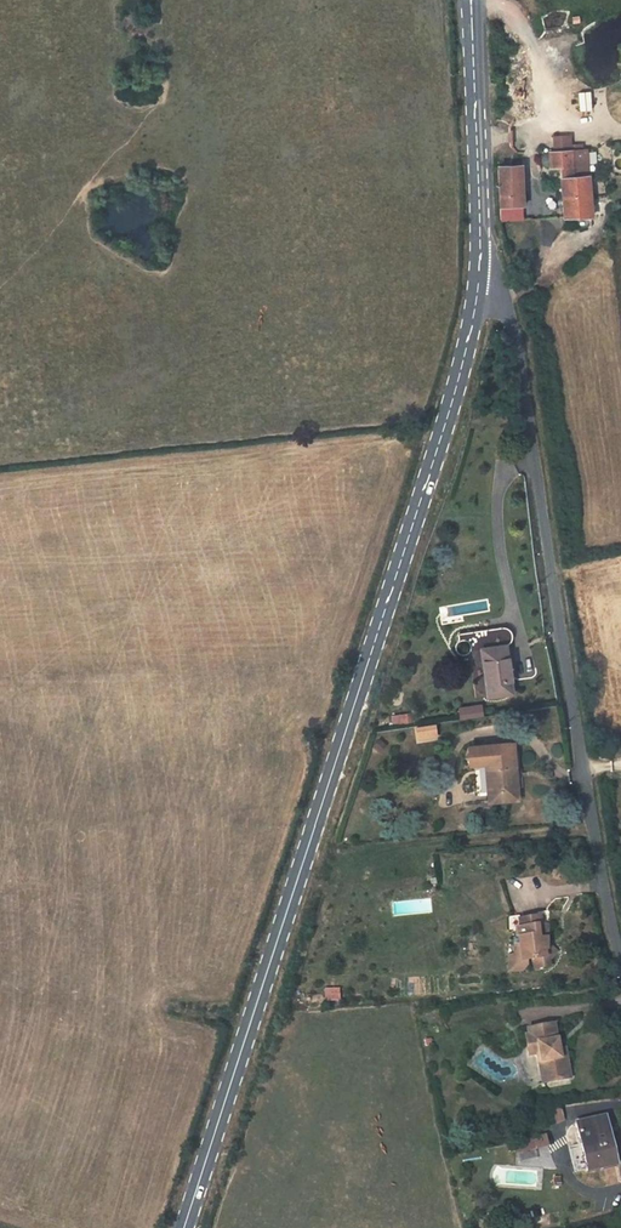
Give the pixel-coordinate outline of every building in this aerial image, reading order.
[(553,138),(554,152),(570,150),(569,137),(553,138)] [(563,218),(591,217),(585,149),(570,150),(554,152),(549,152),(550,169),(560,168),(561,183),(563,218)] [(520,166),(498,167),(500,221),(522,220),(522,205),(520,166)] [(591,227),(591,217),(563,218),(564,227),(591,227)] [(495,434),(514,433),(513,417),(494,419),(495,434)] [(502,627),(468,632),(471,650),(481,649),(505,645),(507,644),(510,643),(511,640),(512,638),(512,635),(511,632),(510,630),(507,628),(505,627),(502,627)] [(508,694),(512,693),(505,645),(481,649),(488,697),(499,696),(508,694)] [(414,712),(403,714),(404,722),(415,721),(414,712)] [(509,743),(474,746),(471,755),(475,764),(485,764),(485,763),(511,761),(510,753),(509,743)] [(471,755),(474,746),(467,746),(464,756),(468,765),(475,764),(471,755)] [(518,752),(510,753),(511,761),(514,760),(516,788),(522,787),(521,769),(519,769),(518,752)] [(488,802),(517,800),(516,788),(514,760),(511,761),(485,763),(485,764),(488,802)] [(538,913),(538,916),(539,916),(540,925),(546,925),(550,925),(547,911),(538,913)] [(547,947),(546,925),(540,925),(539,916),(538,916),(519,919),(520,927),(517,928),(518,937),(519,943),(514,944),(515,955),(515,956),(521,956),(522,960),(526,960),(533,958),(535,968),(549,966),(548,959),(551,958),(556,952),(551,947),(547,947)] [(515,956),(515,955),(508,955),(508,970),(521,970),(526,964),(526,960),(522,960),(521,956),(515,956)] [(324,1000),(339,998),(338,987),(324,988),(324,1000)] [(547,1082),(569,1077),(565,1051),(559,1052),(558,1048),(553,1023),(528,1027),(529,1034),(525,1035),(529,1054),(538,1052),(539,1060),(543,1060),(547,1082)] [(527,1125),(539,1123),(536,1105),(525,1106),(527,1125)] [(547,1124),(562,1122),(560,1107),(545,1109),(547,1124)] [(587,1171),(615,1164),(603,1116),(576,1123),(579,1138),(586,1169),(587,1171)] [(532,1137),(514,1141),(516,1151),(534,1147),(532,1137)] [(586,1169),(579,1138),(576,1139),(578,1147),(569,1149),(574,1172),(586,1169)]
